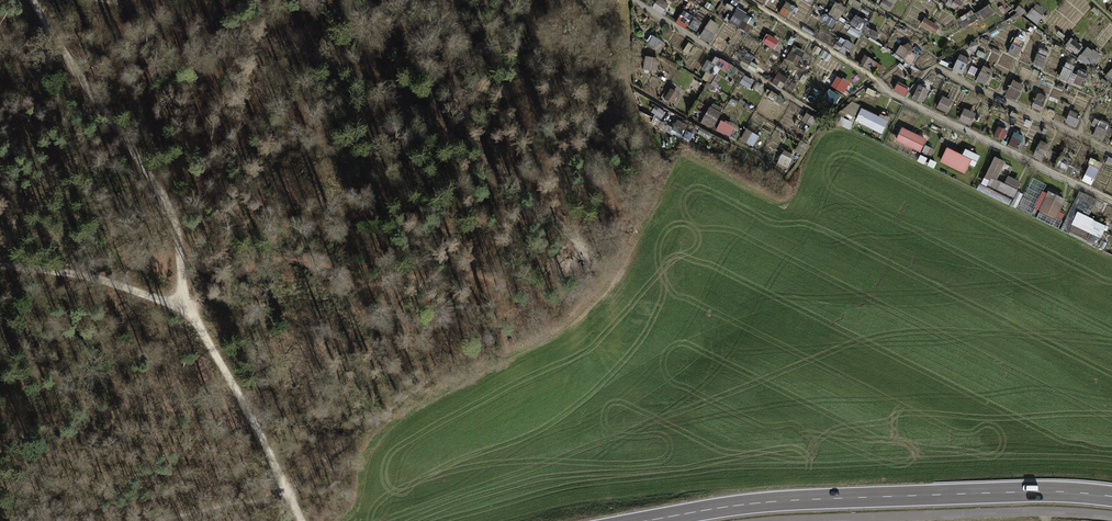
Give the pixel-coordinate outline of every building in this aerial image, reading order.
[(969,0),(950,0),(948,3),(960,12),(969,0)] [(967,31),(996,13),(991,4),(962,23),(967,31)] [(731,22),(749,33),(757,21),(739,10),(731,22)] [(927,18),(922,25),(937,35),(942,28),(927,18)] [(712,38),(720,26),(713,22),(705,34),(712,38)] [(866,29),(864,36),(878,39),(880,32),(866,29)] [(851,57),(855,44),(842,39),(837,52),(851,57)] [(1073,41),(1068,46),(1078,54),(1083,49),(1073,41)] [(913,66),(919,57),(903,45),(896,54),(913,66)] [(1090,47),(1083,56),(1095,66),(1102,57),(1090,47)] [(1035,66),(1046,69),(1050,52),(1039,49),(1035,66)] [(961,55),(954,69),(965,74),(972,60),(961,55)] [(987,86),(994,72),(985,68),(978,81),(987,86)] [(1067,68),(1061,77),(1081,90),(1087,81),(1067,68)] [(845,94),(850,85),(838,79),(834,87),(845,94)] [(1019,99),(1023,85),(1014,82),(1010,97),(1019,99)] [(950,112),(953,100),(942,98),(939,110),(950,112)] [(703,122),(716,127),(723,108),(709,103),(703,122)] [(966,110),(961,121),(973,126),(977,114),(966,110)] [(880,121),(862,112),(856,124),(882,137),(890,122),(881,118),(880,121)] [(928,143),(902,131),(896,145),(921,157),(928,143)] [(1044,158),(1049,145),(1042,143),(1038,156),(1044,158)] [(964,160),(948,152),(941,165),(965,177),(970,168),(975,171),(980,160),(968,153),(964,160)] [(1023,185),(1004,175),(1008,167),(994,160),(986,176),(989,177),(987,183),(991,185),(988,190),(1014,202),(1023,185)] [(1091,160),(1086,182),(1097,184),(1101,162),(1091,160)] [(1072,206),(1049,195),(1048,197),(1044,195),(1036,210),(1040,213),(1039,214),(1062,226),(1072,206)] [(1106,229),(1080,216),(1070,237),(1096,250),(1106,229)]
